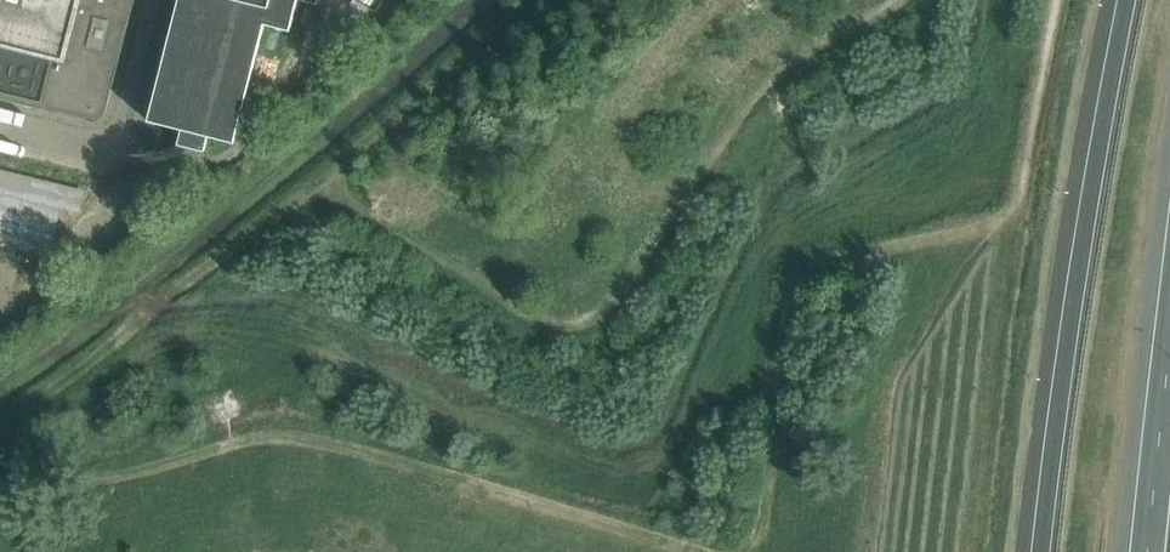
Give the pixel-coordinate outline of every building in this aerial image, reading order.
[(95,123),(104,118),(134,0),(0,0),(0,99),(95,123)] [(297,0),(178,0),(147,121),(181,130),(178,145),(204,151),(208,136),(234,143),(264,24),(289,31),(297,0)] [(50,256),(67,186),(0,169),(0,244),(50,256)]
